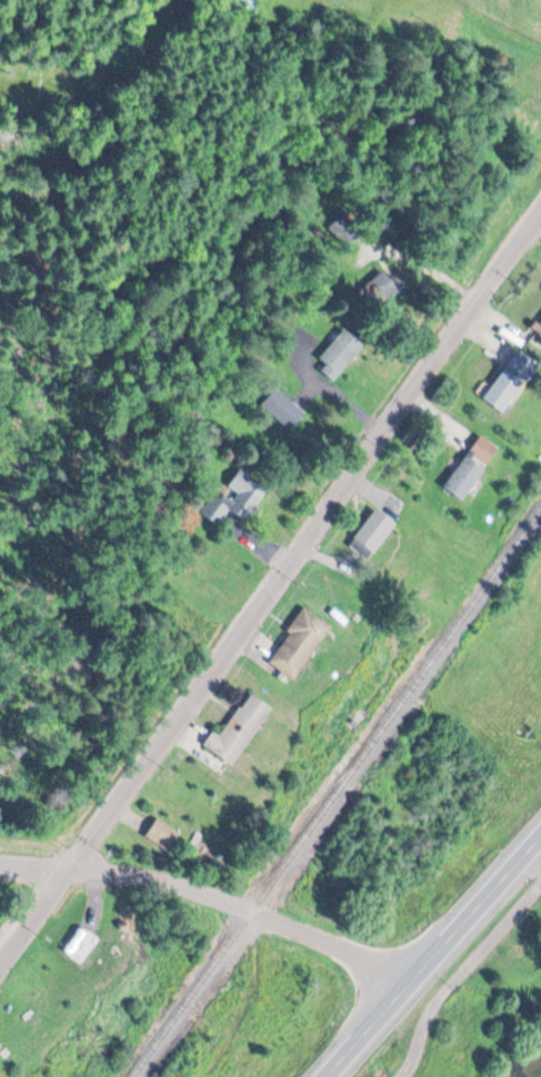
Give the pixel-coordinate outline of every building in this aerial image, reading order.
[(349,211),(329,228),(347,249),(367,233),(349,211)] [(404,292),(382,271),(359,294),(381,315),(404,292)] [(364,344),(343,329),(315,366),(336,382),(364,344)] [(485,399),(506,414),(540,364),(518,349),(485,399)] [(306,414),(277,386),(262,403),(291,430),(306,414)] [(501,449),(481,435),(446,487),(465,501),(501,449)] [(268,487),(238,466),(204,515),(219,526),(230,510),(245,521),(268,487)] [(351,547),(372,560),(397,521),(376,508),(351,547)] [(333,626),(306,607),(268,661),(295,680),(333,626)] [(273,709),(250,693),(221,736),(214,732),(204,747),(234,767),(273,709)] [(169,853),(182,836),(159,819),(146,837),(169,853)]
